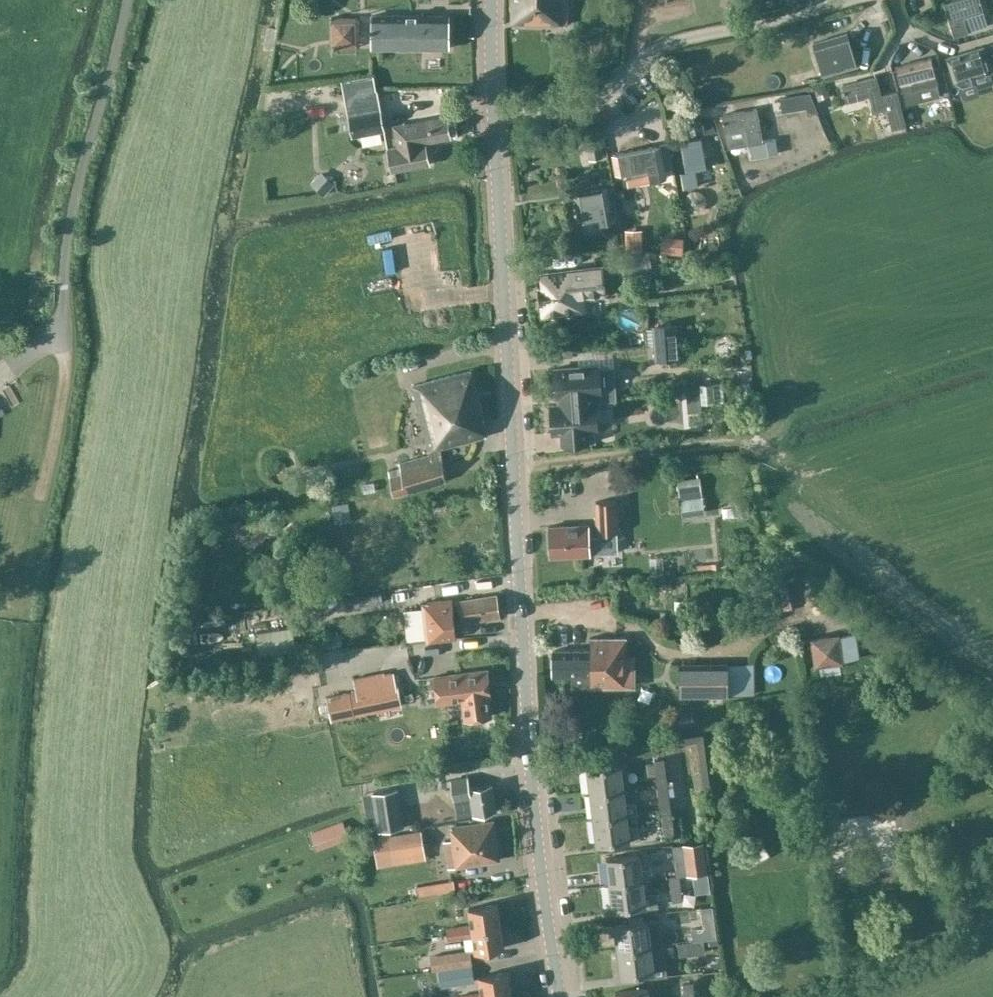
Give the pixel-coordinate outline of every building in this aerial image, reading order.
[(512,22),(568,23),(569,0),(513,0),(512,22)] [(956,36),(969,32),(967,27),(984,22),(981,12),(982,11),(979,0),(957,0),(945,4),(956,36)] [(448,16),(372,15),(372,47),(449,47),(448,16)] [(330,18),(331,47),(360,47),(360,18),(330,18)] [(974,50),(992,45),(992,31),(992,27),(970,32),(974,50)] [(814,43),(824,76),(857,66),(847,33),(814,43)] [(983,48),(948,58),(956,83),(963,88),(976,85),(974,76),(987,72),(986,69),(989,68),(983,48)] [(934,68),(941,67),(937,55),(931,56),(896,64),(902,89),(912,86),(913,91),(938,84),(934,68)] [(883,131),(907,125),(900,99),(884,103),(877,75),(843,84),(847,103),(848,102),(850,111),(868,106),(870,113),(878,111),(883,131)] [(343,83),(346,104),(352,136),(385,130),(375,78),(343,83)] [(818,111),(814,101),(811,92),(780,98),(783,112),(806,108),(812,113),(818,111)] [(724,115),(730,148),(750,145),(753,158),(769,155),(767,140),(762,141),(756,109),(724,115)] [(426,143),(451,138),(446,114),(404,123),(406,134),(394,136),(395,147),(386,149),(391,172),(431,164),(426,143)] [(697,170),(707,168),(701,137),(680,141),(686,170),(681,171),(682,181),(698,177),(697,170)] [(615,153),(619,174),(628,172),(647,168),(650,180),(664,178),(658,146),(615,153)] [(305,185),(313,192),(325,180),(317,173),(305,185)] [(579,221),(598,218),(600,224),(615,220),(608,188),(575,194),(579,221)] [(548,285),(538,286),(542,317),(589,311),(587,298),(607,296),(603,265),(547,271),(548,285)] [(654,326),(656,360),(678,359),(676,325),(654,326)] [(592,402),(592,401),(591,393),(600,392),(598,365),(552,368),(554,396),(558,396),(558,404),(567,404),(566,400),(576,399),(576,403),(592,402)] [(412,385),(426,445),(428,451),(428,455),(399,462),(400,467),(388,470),(392,494),(405,492),(445,481),(441,448),(485,436),(481,419),(483,419),(472,369),(412,385)] [(595,401),(592,401),(592,402),(576,403),(576,399),(566,400),(567,404),(558,404),(549,404),(551,432),(560,432),(561,443),(587,441),(595,441),(594,429),(597,429),(595,401)] [(673,502),(677,518),(691,514),(687,498),(673,502)] [(339,499),(320,503),(323,521),(342,517),(339,499)] [(598,533),(620,532),(618,501),(596,501),(598,533)] [(549,558),(590,555),(588,523),(548,525),(549,558)] [(452,598),(422,601),(426,641),(456,638),(455,623),(501,617),(496,583),(479,586),(481,596),(452,601),(452,598)] [(293,626),(257,631),(260,655),(296,650),(293,626)] [(798,630),(799,661),(828,660),(827,629),(798,630)] [(590,652),(552,652),(553,677),(590,676),(591,688),(627,688),(627,636),(590,637),(590,652)] [(755,663),(728,663),(728,662),(679,663),(680,697),(729,697),(729,695),(755,695),(755,663)] [(464,718),(491,715),(489,696),(490,696),(486,669),(435,676),(438,703),(462,700),(464,718)] [(350,692),(355,714),(402,705),(398,682),(396,682),(394,672),(385,674),(385,671),(354,678),(357,691),(350,692)] [(658,784),(668,783),(664,759),(654,760),(658,784)] [(591,794),(625,790),(622,764),(588,768),(591,794)] [(472,815),(497,811),(493,783),(470,786),(468,777),(442,781),(442,787),(451,786),(453,800),(470,797),(472,815)] [(661,809),(671,807),(670,795),(675,794),(674,783),(668,784),(668,783),(658,784),(661,809)] [(373,793),(378,831),(405,827),(399,789),(373,793)] [(594,819),(628,814),(638,813),(637,803),(627,804),(625,790),(591,794),(594,819)] [(671,807),(661,809),(664,835),(675,834),(673,818),(674,818),(674,813),(672,813),(671,807)] [(628,814),(594,819),(597,844),(631,839),(642,838),(640,827),(629,828),(628,814)] [(852,842),(848,818),(823,822),(827,847),(852,842)] [(456,867),(500,860),(494,820),(452,826),(453,838),(444,840),(448,868),(456,867)] [(374,839),(377,859),(423,852),(421,831),(374,839)] [(688,875),(693,874),(708,872),(704,841),(683,843),(688,875)] [(747,853),(753,864),(770,854),(764,844),(747,853)] [(609,884),(644,880),(641,854),(607,859),(609,884)] [(680,874),(670,876),(673,901),(683,900),(680,874)] [(644,880),(609,884),(612,910),(647,905),(647,904),(656,904),(654,894),(646,895),(644,880)] [(446,933),(501,925),(498,903),(467,909),(468,915),(462,916),(462,924),(446,927),(446,933)] [(678,942),(688,941),(685,915),(675,917),(678,942)] [(618,951),(652,946),(649,921),(615,925),(618,951)] [(501,925),(446,933),(447,941),(471,936),(474,954),(504,948),(501,925)] [(691,928),(693,940),(698,940),(704,939),(717,937),(715,925),(703,926),(691,928)] [(688,941),(678,942),(681,968),(699,966),(699,962),(697,946),(689,947),(688,941)] [(652,946),(618,951),(621,976),(656,972),(652,946)] [(470,949),(439,954),(441,969),(473,964),(470,949)] [(473,964),(441,969),(439,969),(441,985),(475,980),(473,964)] [(511,993),(508,971),(478,975),(481,994),(466,996),(485,996),(511,993)] [(694,982),(683,983),(685,996),(695,996),(694,982)] [(649,988),(615,993),(615,996),(650,996),(649,988)]
